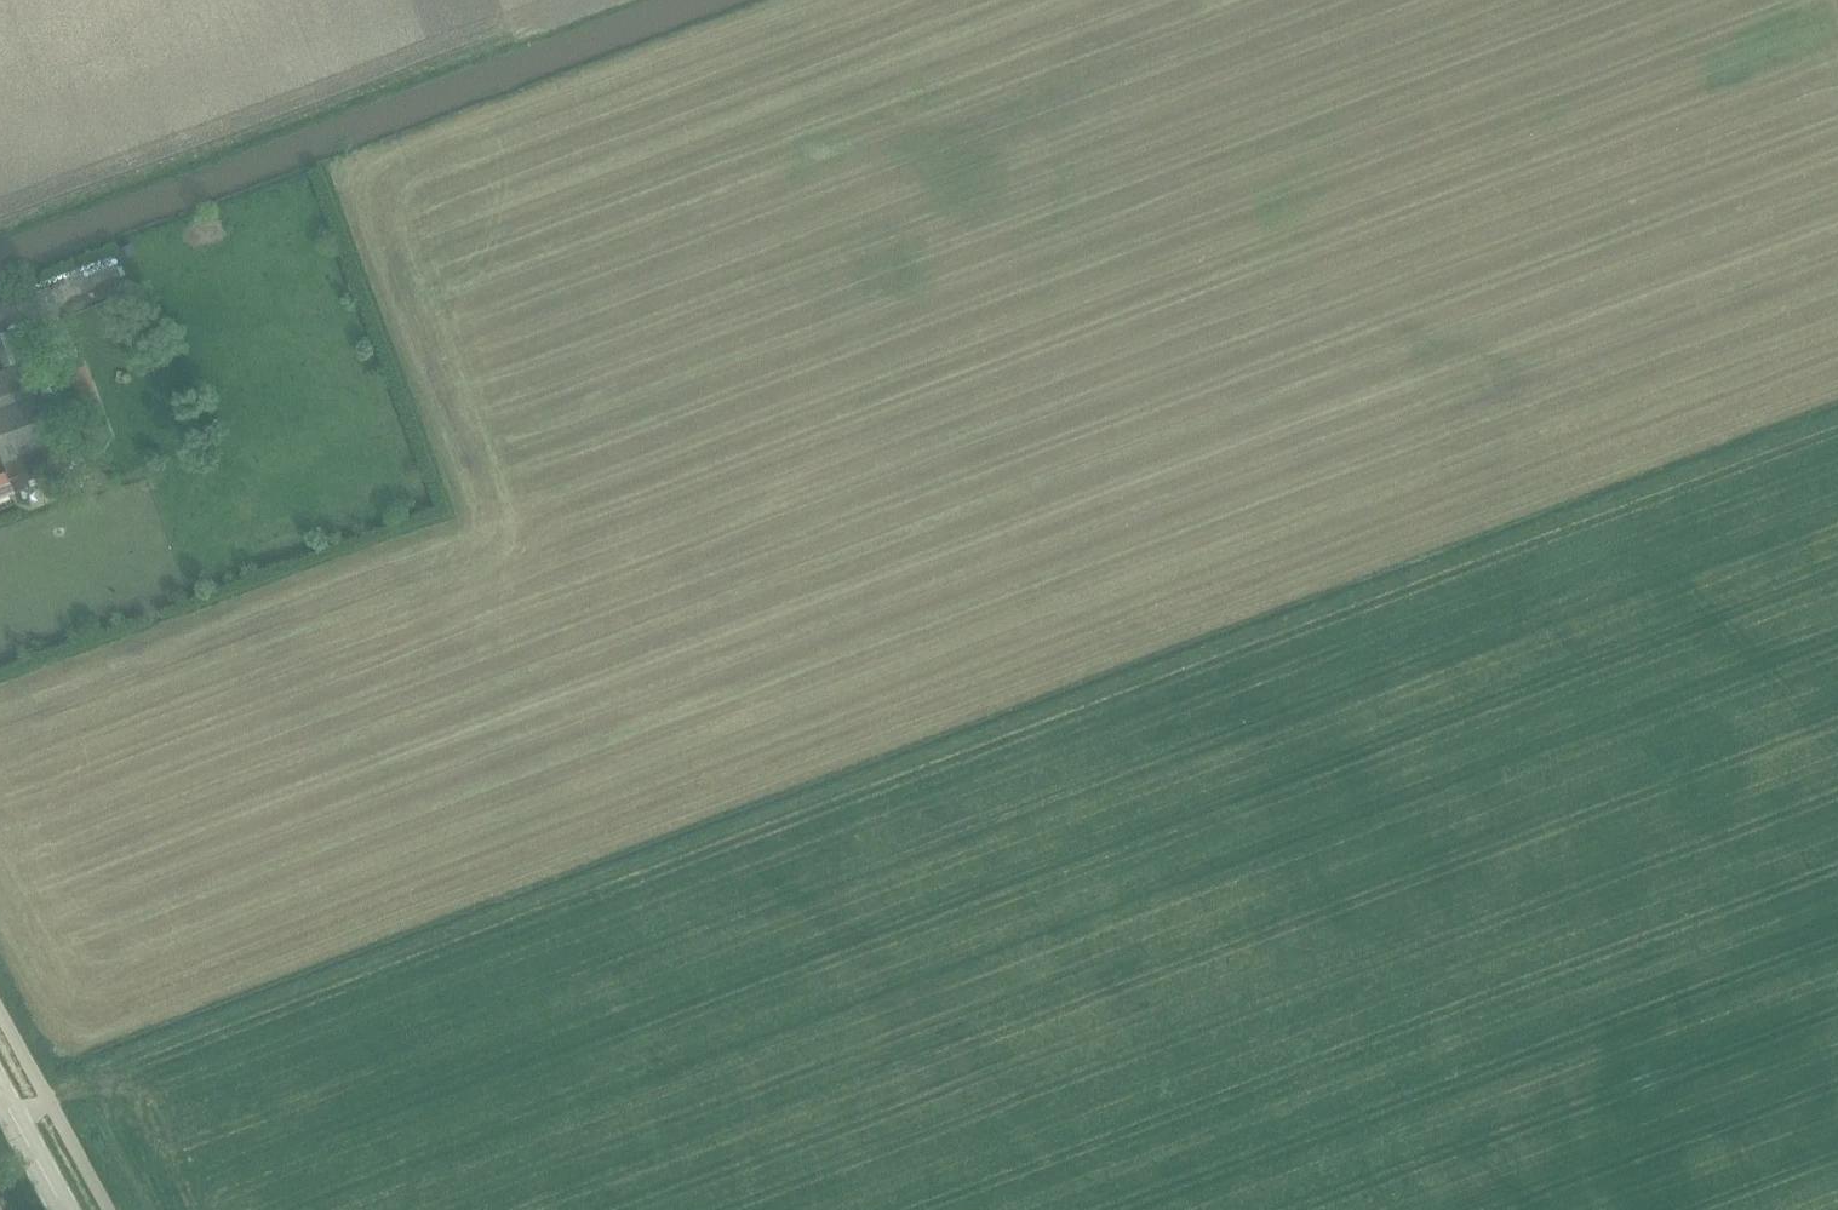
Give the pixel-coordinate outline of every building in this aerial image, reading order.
[(28,348),(18,318),(0,324),(0,340),(6,356),(28,348)] [(14,491),(84,464),(43,353),(0,370),(0,453),(14,491)] [(8,494),(0,473),(0,497),(8,494)]
